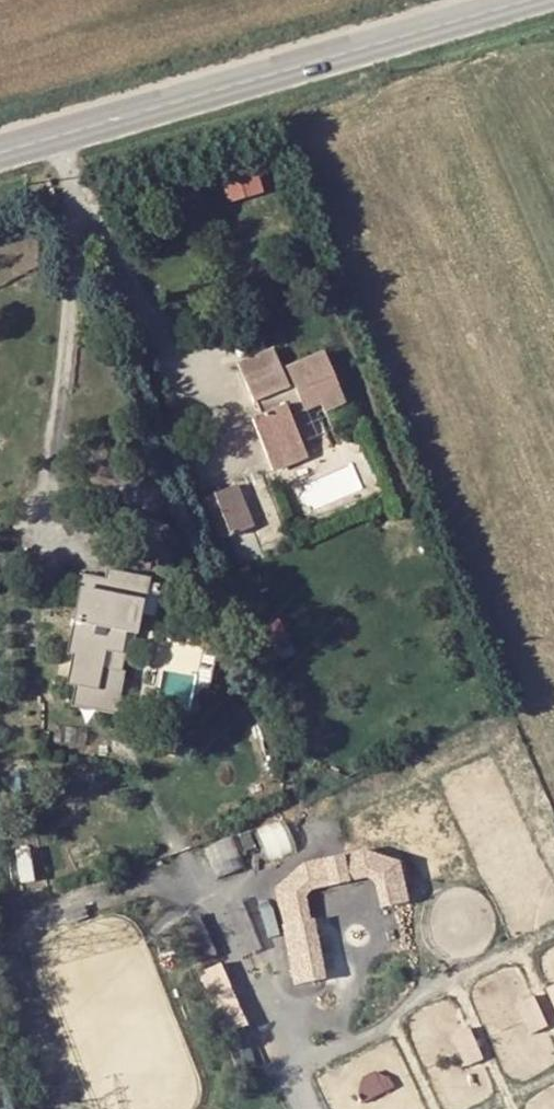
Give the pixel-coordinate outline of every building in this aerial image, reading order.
[(262,168),(225,178),(231,201),(269,190),(262,168)] [(319,393),(337,386),(322,353),(288,367),(292,375),(284,378),(273,351),(239,364),(254,401),(257,400),(265,397),(273,413),(264,416),(254,420),(271,459),(302,447),(289,416),(323,402),(319,393)] [(326,409),(344,401),(337,386),(319,393),(323,402),(326,409)] [(265,397),(257,400),(264,416),(273,413),(265,397)] [(302,447),(271,459),(276,471),(307,458),(302,447)] [(252,526),(234,487),(215,495),(232,535),(252,526)] [(128,654),(139,592),(141,581),(109,575),(107,582),(83,578),(69,649),(74,651),(68,679),(77,680),(75,703),(113,711),(120,675),(99,670),(101,649),(128,654)] [(154,595),(156,584),(141,581),(139,592),(154,595)] [(156,716),(154,727),(176,731),(177,719),(156,716)] [(370,850),(275,870),(299,983),(333,976),(315,888),(376,875),(370,850)] [(224,960),(203,971),(231,1030),(252,1019),(224,960)]
